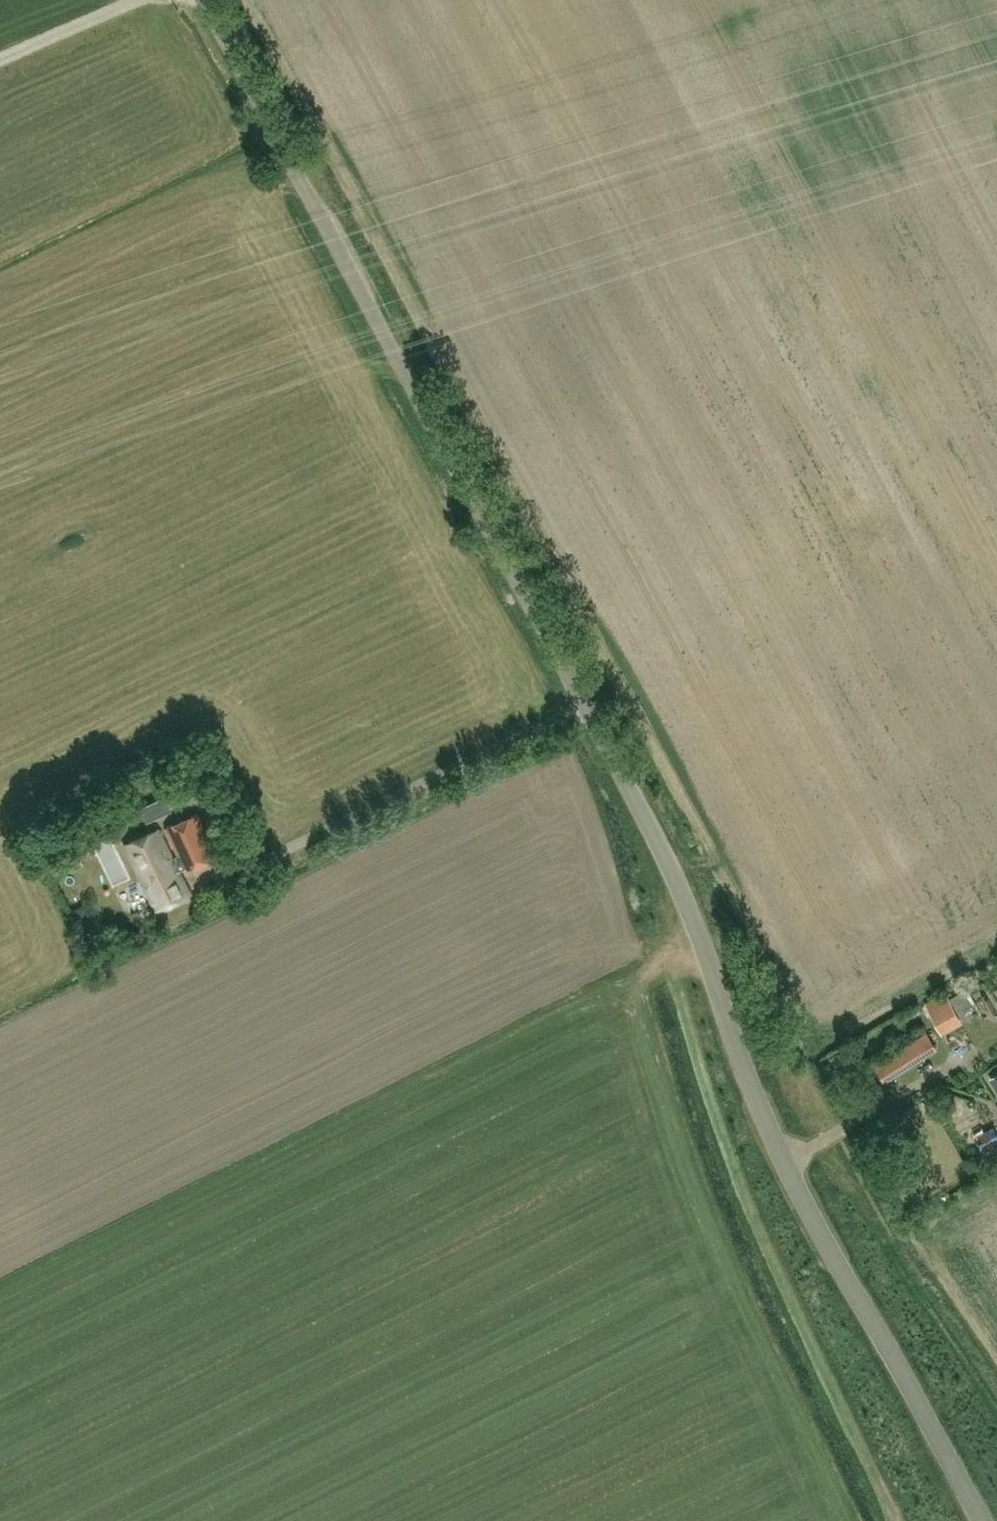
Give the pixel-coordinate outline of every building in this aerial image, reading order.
[(198,814),(165,830),(177,855),(183,868),(185,871),(218,855),(198,814)] [(157,829),(126,844),(155,910),(187,896),(192,894),(181,869),(183,868),(177,855),(174,856),(161,828),(157,829)] [(78,854),(66,860),(71,870),(83,864),(78,854)] [(985,986),(996,1015),(996,981),(985,986)] [(948,996),(946,993),(925,1004),(941,1033),(961,1021),(976,1012),(962,988),(948,996)] [(926,1032),(874,1065),(884,1082),(937,1049),(926,1032)] [(993,1129),(978,1137),(984,1148),(996,1141),(996,1136),(993,1129)]
